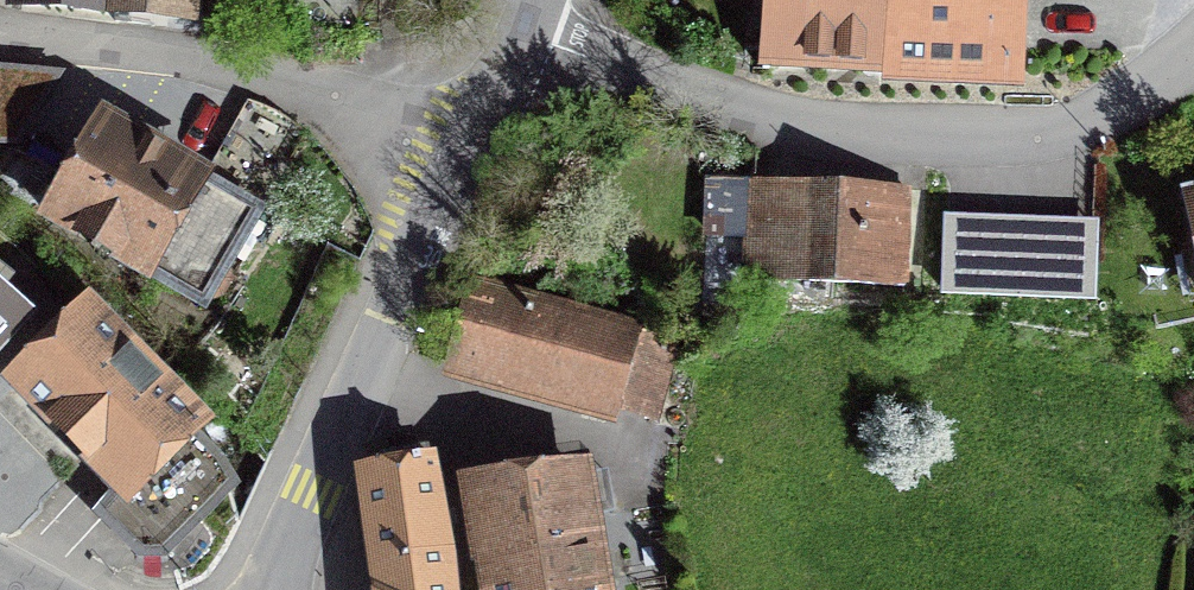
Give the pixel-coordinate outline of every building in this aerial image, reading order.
[(58,3),(146,10),(191,14),(192,0),(25,0),(58,3)] [(1012,73),(1016,0),(766,0),(762,59),(1012,73)] [(0,65),(0,146),(22,148),(66,71),(0,65)] [(256,206),(108,120),(51,218),(199,304),(256,206)] [(911,183),(704,181),(703,233),(746,234),(746,288),(910,290),(911,183)] [(1178,193),(1193,266),(1193,190),(1178,193)] [(1101,220),(944,214),(941,297),(1098,304),(1101,220)] [(651,323),(474,273),(443,381),(614,430),(619,414),(657,425),(679,347),(646,338),(651,323)] [(207,429),(95,315),(18,391),(114,489),(99,504),(150,556),(229,479),(193,443),(207,429)] [(0,318),(0,341),(11,329),(0,318)] [(442,451),(351,465),(371,589),(465,589),(442,451)] [(456,480),(475,589),(617,589),(610,547),(636,543),(631,510),(603,515),(593,457),(456,480)]
